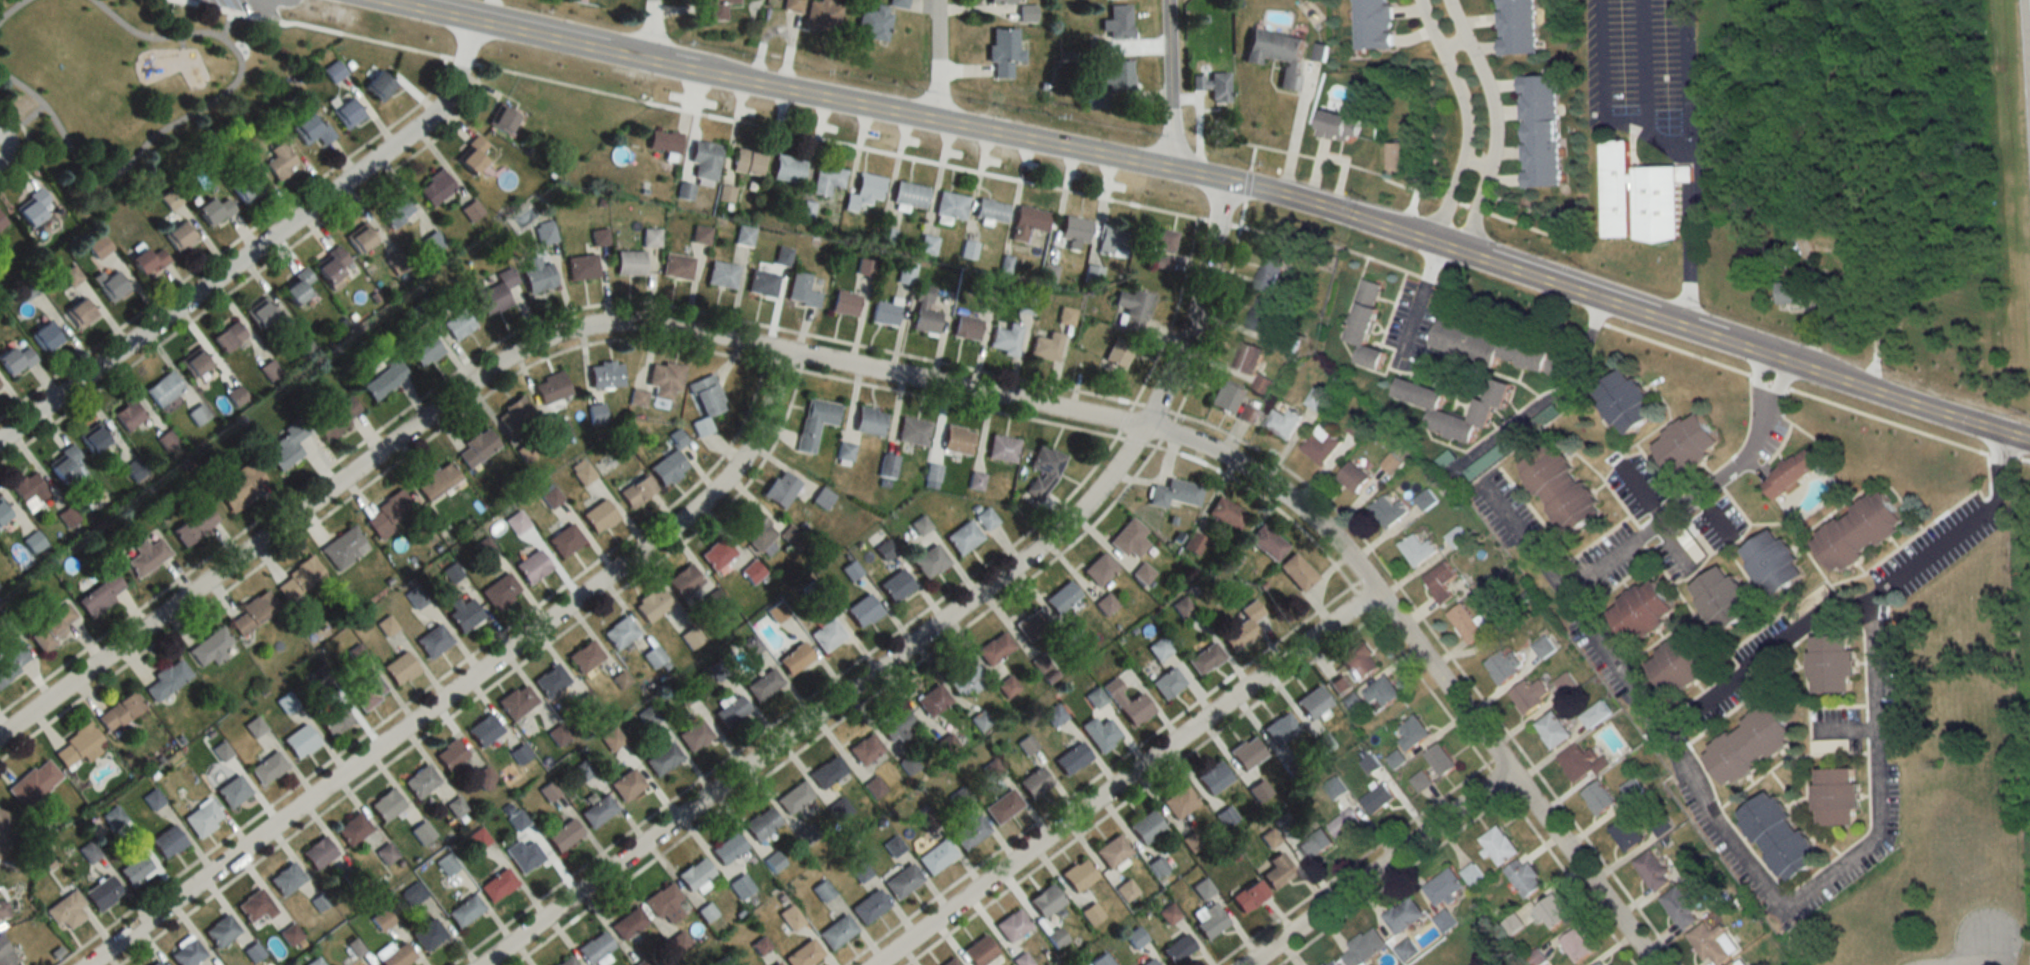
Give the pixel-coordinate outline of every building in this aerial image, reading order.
[(705,5),(708,5),(709,22),(726,21),(725,4),(737,4),(737,0),(705,0),(705,5)] [(802,27),(832,34),(839,6),(830,4),(830,0),(817,0),(815,0),(808,0),(802,27)] [(1390,48),(1389,0),(1352,0),(1353,49),(1390,48)] [(1534,54),(1533,0),(1496,0),(1497,55),(1534,54)] [(885,40),(889,7),(873,5),(873,10),(859,8),(855,36),(885,40)] [(1035,6),(1018,6),(1018,22),(1035,22),(1035,6)] [(1129,6),(1108,6),(1109,20),(1102,21),(1103,29),(1108,29),(1108,39),(1129,39),(1129,6)] [(1011,78),(1011,63),(1023,63),(1023,50),(1015,50),(1016,30),(988,29),(988,64),(991,64),(991,78),(1011,78)] [(1278,89),(1295,92),(1304,38),(1249,29),(1244,63),(1258,65),(1260,57),(1282,61),(1278,89)] [(346,73),(336,61),(322,71),(332,84),(346,73)] [(1105,89),(1131,89),(1131,62),(1108,61),(1108,75),(1103,75),(1103,91),(1086,91),(1086,107),(1105,107),(1105,89)] [(395,86),(379,70),(363,87),(379,103),(395,86)] [(1209,91),(1209,105),(1228,105),(1228,73),(1191,73),(1191,91),(1209,91)] [(1556,76),(1519,77),(1521,188),(1558,187),(1556,76)] [(343,130),(364,117),(351,97),(330,110),(343,130)] [(487,125),(506,134),(516,113),(497,104),(487,125)] [(1359,119),(1321,111),(1316,135),(1354,144),(1359,119)] [(313,139),(320,148),(332,139),(311,113),(290,129),(304,147),(313,139)] [(681,135),(651,129),(647,149),(676,155),(681,135)] [(479,151),(485,145),(476,136),(470,142),(479,151)] [(1598,139),(1603,237),(1636,235),(1656,243),(1682,236),(1680,188),(1698,186),(1697,160),(1633,164),(1631,137),(1598,139)] [(277,181),(298,165),(280,141),(268,151),(273,158),(264,164),(277,181)] [(689,177),(714,182),(720,146),(695,142),(689,177)] [(1387,174),(1407,174),(1407,144),(1387,144),(1387,174)] [(456,161),(471,176),(485,162),(470,147),(456,161)] [(758,177),(764,155),(736,148),(730,170),(758,177)] [(798,186),(805,163),(778,154),(770,177),(798,186)] [(830,187),(842,189),(846,170),(815,165),(810,194),(828,197),(830,187)] [(455,184),(437,168),(415,191),(433,207),(455,184)] [(263,192),(248,173),(229,187),(243,206),(263,192)] [(885,178),(858,173),(854,195),(846,193),(843,210),(856,212),(857,203),(871,206),(872,200),(881,202),(885,178)] [(924,209),(928,188),(895,181),(891,203),(924,209)] [(14,207),(25,227),(54,211),(43,191),(14,207)] [(963,221),(968,197),(939,192),(934,216),(963,221)] [(389,230),(413,211),(401,196),(377,214),(389,230)] [(227,198),(214,205),(210,199),(193,208),(205,229),(235,212),(227,198)] [(1008,205),(977,199),(973,218),(1005,224),(1008,205)] [(461,210),(471,221),(482,211),(473,200),(461,210)] [(1046,233),(1050,211),(1017,206),(1011,240),(1024,242),(1026,229),(1046,233)] [(1084,244),(1090,222),(1064,215),(1058,237),(1084,244)] [(163,233),(174,253),(196,241),(184,221),(163,233)] [(555,241),(552,222),(535,225),(538,244),(555,241)] [(357,255),(376,240),(364,224),(345,239),(357,255)] [(711,229),(694,225),(690,242),(707,245),(711,229)] [(754,228),(737,226),(734,244),(751,247),(754,228)] [(1099,255),(1128,255),(1128,226),(1099,226),(1099,255)] [(1173,252),(1175,231),(1142,227),(1140,248),(1173,252)] [(642,247),(659,247),(659,229),(642,229),(642,247)] [(446,244),(434,230),(421,241),(433,255),(446,244)] [(84,246),(95,261),(112,249),(101,234),(84,246)] [(334,291),(341,284),(337,280),(343,274),(340,270),(350,260),(336,246),(312,270),(334,291)] [(792,249),(778,246),(773,263),(788,266),(792,249)] [(127,260),(142,279),(168,259),(160,249),(149,256),(143,248),(127,260)] [(643,276),(643,251),(615,251),(615,276),(643,276)] [(570,282),(599,277),(595,254),(566,259),(570,282)] [(692,256),(663,254),(662,277),(691,279),(692,256)] [(1154,265),(1167,269),(1170,258),(1158,254),(1154,265)] [(1254,287),(1272,294),(1283,263),(1265,257),(1254,287)] [(522,262),(528,293),(555,288),(550,263),(540,265),(539,259),(522,262)] [(738,266),(710,261),(706,285),(734,290),(738,266)] [(1100,283),(1102,267),(1086,265),(1085,281),(1100,283)] [(82,278),(73,266),(61,275),(71,287),(82,278)] [(295,274),(298,278),(281,290),(292,306),(312,294),(307,286),(314,282),(305,267),(295,274)] [(484,316),(511,305),(504,289),(519,283),(512,267),(496,273),(500,283),(475,294),(484,316)] [(746,293),(773,298),(777,275),(751,269),(746,293)] [(111,304),(130,288),(115,270),(96,285),(111,304)] [(807,290),(810,276),(794,272),(786,301),(817,309),(821,294),(807,290)] [(1364,346),(1383,286),(1362,279),(1343,341),(1360,346),(1355,363),(1378,371),(1384,352),(1364,346)] [(1775,282),(1775,304),(1797,304),(1797,282),(1775,282)] [(933,287),(919,284),(909,329),(936,335),(941,313),(928,311),(933,287)] [(1127,310),(1125,316),(1142,322),(1151,295),(1131,288),(1129,294),(1118,290),(1112,305),(1127,310)] [(858,295),(834,291),(830,313),(854,317),(858,295)] [(1037,300),(1022,296),(1018,311),(1033,315),(1037,300)] [(64,312),(79,330),(98,314),(83,297),(64,312)] [(1276,304),(1256,298),(1246,328),(1266,334),(1276,304)] [(258,330),(276,316),(264,299),(245,314),(258,330)] [(899,305),(875,300),(870,322),(894,327),(899,305)] [(1076,309),(1060,307),(1058,324),(1074,326),(1076,309)] [(475,326),(461,309),(441,325),(455,342),(475,326)] [(977,342),(981,320),(956,316),(952,338),(977,342)] [(211,338),(222,353),(246,335),(235,320),(211,338)] [(44,354),(62,339),(47,321),(29,336),(44,354)] [(1430,349),(1495,367),(1497,359),(1567,379),(1573,358),(1502,338),(1501,339),(1437,321),(1430,349)] [(994,328),(988,349),(1015,356),(1023,326),(1008,323),(1006,331),(994,328)] [(1046,339),(1036,336),(1029,354),(1053,363),(1063,336),(1049,331),(1046,339)] [(419,369),(442,352),(428,333),(405,350),(419,369)] [(316,350),(304,334),(293,342),(305,359),(316,350)] [(1134,347),(1114,337),(1102,361),(1122,371),(1134,347)] [(1252,376),(1263,351),(1241,341),(1230,367),(1252,376)] [(15,354),(12,349),(0,354),(0,365),(5,377),(36,364),(29,348),(15,354)] [(208,367),(197,350),(179,361),(190,379),(208,367)] [(409,375),(397,360),(362,388),(373,402),(409,375)] [(680,392),(683,367),(651,362),(648,387),(655,388),(653,399),(671,401),(672,391),(680,392)] [(589,364),(590,388),(622,387),(621,363),(589,364)] [(1658,414),(1627,367),(1590,391),(1622,438),(1658,414)] [(157,408),(184,390),(171,371),(144,389),(157,408)] [(570,394),(561,371),(533,383),(542,405),(570,394)] [(702,418),(691,423),(697,437),(713,431),(708,418),(727,409),(712,374),(687,385),(702,418)] [(1251,387),(1265,395),(1272,383),(1258,375),(1251,387)] [(1208,406),(1231,415),(1242,389),(1219,379),(1208,406)] [(1444,392),(1397,379),(1392,398),(1431,409),(1425,430),(1472,443),(1477,425),(1487,428),(1493,406),(1503,409),(1510,384),(1490,379),(1485,401),(1475,398),(1469,420),(1439,412),(1444,392)] [(1319,412),(1328,396),(1313,388),(1304,403),(1319,412)] [(647,392),(632,390),(630,406),(645,408),(647,392)] [(363,414),(350,396),(313,424),(325,441),(363,414)] [(495,414),(510,437),(536,420),(521,397),(495,414)] [(840,405),(806,398),(796,451),(813,455),(819,423),(835,426),(840,405)] [(112,411),(123,431),(144,419),(133,399),(112,411)] [(1256,409),(1243,403),(1236,418),(1249,425),(1256,409)] [(187,414),(197,426),(210,416),(200,404),(187,414)] [(605,421),(603,405),(589,406),(591,423),(605,421)] [(852,430),(879,437),(885,413),(858,406),(852,430)] [(1287,440),(1301,416),(1289,409),(1285,416),(1272,409),(1262,427),(1287,440)] [(1650,444),(1674,479),(1721,447),(1697,412),(1650,444)] [(926,446),(930,423),(900,418),(896,441),(926,446)] [(557,443),(572,436),(565,419),(549,426),(557,443)] [(308,435),(299,421),(273,438),(279,448),(268,456),(279,472),(303,455),(295,444),(308,435)] [(1299,449),(1320,466),(1341,440),(1320,424),(1299,449)] [(79,438),(90,454),(109,442),(99,425),(79,438)] [(969,456),(975,432),(946,425),(941,449),(969,456)] [(455,449),(467,468),(499,446),(486,427),(455,449)] [(156,438),(166,452),(178,444),(169,429),(156,438)] [(668,436),(676,448),(686,442),(677,429),(668,436)] [(987,458),(1015,463),(1018,439),(991,435),(987,458)] [(1563,536),(1600,511),(1555,441),(1517,466),(1563,536)] [(835,464),(851,466),(853,444),(838,442),(835,464)] [(1026,493),(1046,501),(1063,455),(1037,445),(1028,467),(1035,470),(1026,493)] [(82,461),(73,446),(46,462),(60,486),(74,477),(77,483),(88,476),(80,462),(82,461)] [(1819,468),(1806,449),(1759,480),(1771,499),(1819,468)] [(661,487),(687,470),(675,450),(648,467),(661,487)] [(898,456),(882,453),(877,476),(893,479),(898,456)] [(124,467),(134,482),(147,473),(137,458),(124,467)] [(446,458),(412,482),(426,503),(460,480),(446,458)] [(570,469),(583,486),(595,477),(582,459),(570,469)] [(242,478),(218,493),(229,512),(269,487),(252,460),(237,469),(242,478)] [(1369,477),(1349,461),(1335,478),(1355,494),(1369,477)] [(779,509),(800,485),(782,469),(761,493),(779,509)] [(9,485),(27,511),(49,496),(32,470),(9,485)] [(985,474),(971,472),(968,487),(981,490),(985,474)] [(656,492),(644,475),(618,493),(630,510),(656,492)] [(1202,485),(1167,479),(1166,487),(1151,484),(1148,504),(1166,507),(1167,500),(1198,505),(1202,485)] [(811,502),(826,509),(834,493),(818,486),(811,502)] [(394,530),(390,525),(413,508),(400,490),(362,518),(379,541),(394,530)] [(1808,537),(1833,575),(1904,528),(1878,490),(1808,537)] [(1368,507),(1386,528),(1407,510),(1399,501),(1393,506),(1383,495),(1368,507)] [(1207,515),(1236,530),(1246,511),(1217,496),(1207,515)] [(12,516),(1,498),(0,499),(0,523),(12,516)] [(618,519),(603,499),(580,515),(595,535),(618,519)] [(170,528),(181,547),(219,523),(208,505),(170,528)] [(984,531),(998,522),(987,505),(973,514),(984,531)] [(776,532),(752,508),(733,527),(757,551),(776,532)] [(931,526),(922,514),(910,523),(919,534),(931,526)] [(1146,531),(1130,516),(1109,540),(1132,561),(1148,543),(1141,537),(1146,531)] [(982,538),(968,518),(944,536),(959,556),(982,538)] [(584,543),(571,523),(547,539),(560,559),(584,543)] [(1247,540),(1274,562),(1288,545),(1261,523),(1247,540)] [(320,549),(337,571),(369,547),(352,525),(320,549)] [(1453,548),(1466,539),(1457,527),(1444,536),(1453,548)] [(1804,575),(1777,527),(1739,549),(1767,597),(1804,575)] [(1196,555),(1205,539),(1192,532),(1183,548),(1196,555)] [(1430,539),(1421,544),(1415,533),(1398,543),(1412,567),(1437,552),(1430,539)] [(699,555),(714,571),(735,551),(720,535),(699,555)] [(144,540),(133,547),(138,554),(127,562),(138,578),(171,554),(159,538),(148,546),(144,540)] [(925,580),(949,563),(934,543),(910,559),(925,580)] [(551,568),(536,549),(514,566),(529,585),(551,568)] [(1241,557),(1229,549),(1220,562),(1232,570),(1241,557)] [(1117,568),(1101,551),(1081,570),(1098,587),(1117,568)] [(1317,577),(1293,551),(1278,566),(1301,591),(1317,577)] [(278,585),(287,600),(325,577),(312,556),(285,573),(288,579),(278,585)] [(739,571),(751,585),(765,572),(752,559),(739,571)] [(1444,584),(1456,576),(1446,561),(1422,577),(1441,606),(1453,598),(1444,584)] [(1755,609),(1724,562),(1688,585),(1719,633),(1755,609)] [(679,597),(701,582),(688,563),(666,579),(679,597)] [(1143,585),(1153,572),(1141,563),(1131,575),(1143,585)] [(892,603),(914,587),(900,567),(878,583),(892,603)] [(75,600),(88,618),(126,590),(113,572),(75,600)] [(521,590),(505,572),(480,593),(497,612),(521,590)] [(1652,577),(1605,606),(1628,644),(1676,614),(1652,577)] [(1080,596),(1067,580),(1043,599),(1056,615),(1080,596)] [(671,604),(657,586),(632,605),(646,623),(671,604)] [(240,607),(244,614),(229,623),(239,638),(279,611),(265,591),(240,607)] [(881,612),(867,592),(844,608),(858,628),(881,612)] [(1105,616),(1117,605),(1106,593),(1094,604),(1105,616)] [(1172,605),(1181,618),(1193,609),(1184,597),(1172,605)] [(449,605),(453,610),(446,616),(462,635),(484,618),(469,599),(461,605),(457,599),(449,605)] [(1263,613),(1254,599),(1239,609),(1245,618),(1220,636),(1232,653),(1259,634),(1251,622),(1263,613)] [(1448,612),(1466,645),(1482,635),(1464,603),(1448,612)] [(68,633),(63,627),(77,617),(67,604),(27,635),(41,653),(68,633)] [(1027,643),(1050,627),(1037,608),(1014,624),(1027,643)] [(638,634),(625,615),(601,632),(614,651),(638,634)] [(845,637),(832,617),(809,632),(821,652),(845,637)] [(452,643),(439,623),(415,639),(428,659),(452,643)] [(188,650),(200,667),(210,660),(214,666),(226,658),(221,651),(232,643),(221,627),(188,650)] [(1690,628),(1643,659),(1668,697),(1715,667),(1690,628)] [(16,667),(29,658),(11,632),(0,639),(0,646),(6,655),(0,658),(0,686),(19,673),(16,667)] [(1013,648),(1002,632),(975,649),(986,665),(1013,648)] [(1853,690),(1851,634),(1809,636),(1811,692),(1853,690)] [(1542,658),(1554,649),(1545,636),(1532,645),(1542,658)] [(1147,646),(1157,662),(1172,652),(1162,637),(1147,646)] [(567,656),(580,674),(603,657),(590,639),(567,656)] [(789,676),(813,656),(800,641),(776,660),(789,676)] [(1198,676),(1224,657),(1212,641),(1186,660),(1198,676)] [(1340,659),(1358,682),(1378,667),(1361,643),(1340,659)] [(653,669),(666,659),(655,644),(641,654),(653,669)] [(1511,652),(1507,655),(1502,649),(1483,663),(1499,684),(1523,666),(1511,652)] [(418,670),(405,650),(381,666),(395,686),(418,670)] [(1032,662),(1039,672),(1049,665),(1042,655),(1032,662)] [(955,693),(963,688),(967,695),(986,682),(969,657),(943,675),(955,693)] [(152,675),(156,681),(145,688),(154,702),(192,677),(179,658),(152,675)] [(545,698),(569,684),(558,664),(533,678),(545,698)] [(1149,681),(1162,700),(1185,684),(1172,665),(1149,681)] [(745,686),(756,702),(782,683),(771,667),(745,686)] [(347,690),(362,711),(389,692),(374,671),(347,690)] [(1563,695),(1576,686),(1567,673),(1554,682),(1563,695)] [(1328,683),(1338,697),(1351,687),(1342,674),(1328,683)] [(1400,695),(1385,674),(1362,691),(1371,703),(1377,698),(1384,707),(1400,695)] [(1130,726),(1153,711),(1139,691),(1128,699),(1113,677),(1102,685),(1130,726)] [(1539,679),(1529,685),(1526,680),(1508,692),(1522,714),(1550,696),(1539,679)] [(537,702),(522,682),(497,700),(512,721),(537,702)] [(927,718),(950,702),(936,683),(914,698),(927,718)] [(1295,703),(1311,721),(1331,702),(1315,684),(1295,703)] [(144,708),(132,691),(96,716),(107,733),(144,708)] [(1361,702),(1354,693),(1343,701),(1350,710),(1361,702)] [(713,712),(725,728),(750,710),(738,694),(713,712)] [(353,718),(338,700),(316,719),(331,737),(353,718)] [(1700,751),(1726,788),(1797,738),(1770,701),(1700,751)] [(637,714),(647,727),(659,718),(649,705),(637,714)] [(903,730),(913,723),(901,706),(876,723),(892,748),(908,738),(903,730)] [(969,718),(981,734),(993,726),(981,710),(969,718)] [(1532,724),(1551,749),(1570,734),(1552,710),(1532,724)] [(1299,730),(1286,711),(1262,728),(1276,747),(1299,730)] [(502,731),(489,712),(466,728),(478,747),(502,731)] [(1429,733),(1414,714),(1398,726),(1405,735),(1399,740),(1407,751),(1429,733)] [(1121,736),(1106,717),(1098,724),(1091,716),(1078,726),(1100,753),(1121,736)] [(712,735),(699,718),(676,735),(689,752),(712,735)] [(296,759),(319,743),(305,722),(282,738),(296,759)] [(102,740),(89,723),(52,751),(64,768),(83,755),(88,762),(100,753),(95,745),(102,740)] [(610,752),(625,741),(614,726),(600,737),(610,752)] [(848,745),(858,765),(882,752),(871,733),(848,745)] [(959,746),(948,733),(934,744),(945,758),(959,746)] [(1229,748),(1241,771),(1265,758),(1253,736),(1229,748)] [(468,756),(454,737),(433,753),(448,772),(468,756)] [(1812,740),(1812,751),(1847,751),(1847,740),(1812,740)] [(644,759),(656,776),(682,757),(671,741),(644,759)] [(1052,759),(1063,775),(1090,757),(1079,741),(1052,759)] [(1456,766),(1438,742),(1423,753),(1441,777),(1456,766)] [(1593,769),(1596,773),(1608,764),(1603,756),(1592,764),(1577,742),(1556,757),(1574,782),(1593,769)] [(519,763),(530,757),(523,745),(512,752),(519,763)] [(249,768),(261,785),(288,766),(275,749),(249,768)] [(1394,768),(1405,760),(1398,749),(1386,758),(1394,768)] [(846,770),(835,754),(808,773),(819,789),(846,770)] [(1370,774),(1380,766),(1370,754),(1361,762),(1370,774)] [(898,762),(907,774),(917,767),(909,755),(898,762)] [(26,809),(61,777),(43,757),(8,790),(26,809)] [(574,767),(582,780),(593,773),(585,760),(574,767)] [(1231,779),(1217,760),(1195,776),(1209,795),(1231,779)] [(417,799),(439,780),(424,763),(403,782),(417,799)] [(484,790),(497,780),(486,766),(472,776),(484,790)] [(1052,784),(1038,766),(1016,782),(1030,800),(1052,784)] [(645,786),(632,767),(609,782),(622,801),(645,786)] [(1857,824),(1856,767),(1815,767),(1815,824),(1857,824)] [(1409,778),(1419,792),(1432,783),(1422,769),(1409,778)] [(229,808),(251,792),(238,773),(215,789),(229,808)] [(885,790),(875,776),(862,784),(873,799),(885,790)] [(1248,789),(1258,802),(1271,792),(1260,779),(1248,789)] [(1616,802),(1597,779),(1580,793),(1598,816),(1616,802)] [(787,815),(813,795),(801,780),(775,799),(787,815)] [(1360,799),(1371,815),(1395,797),(1383,782),(1360,799)] [(1198,803),(1184,784),(1161,800),(1175,819),(1198,803)] [(382,823),(405,806),(391,787),(368,804),(382,823)] [(1737,811),(1781,884),(1820,861),(1776,788),(1737,811)] [(1022,807),(1012,789),(983,806),(994,824),(1022,807)] [(590,829),(617,809),(605,793),(579,813),(590,829)] [(198,839),(224,819),(208,798),(182,818),(198,839)] [(780,823),(766,805),(742,825),(757,842),(780,823)] [(1327,826),(1340,841),(1362,822),(1349,807),(1327,826)] [(1164,829),(1151,809),(1127,825),(1141,845),(1164,829)] [(11,814),(0,811),(0,849),(11,814)] [(371,830),(359,811),(334,828),(347,846),(371,830)] [(938,824),(929,812),(918,820),(927,833),(938,824)] [(989,830),(976,813),(970,818),(969,816),(948,832),(963,851),(989,830)] [(1608,829),(1625,852),(1643,838),(1625,815),(1608,829)] [(582,834),(570,817),(546,836),(557,852),(582,834)] [(421,846),(435,836),(423,820),(409,830),(421,846)] [(805,847),(819,837),(808,823),(794,833),(805,847)] [(163,860),(186,844),(172,824),(149,840),(163,860)] [(1478,839),(1499,867),(1518,852),(1497,824),(1478,839)] [(1297,847),(1309,862),(1334,844),(1322,828),(1297,847)] [(746,848),(735,832),(710,849),(721,865),(746,848)] [(1131,853),(1118,833),(1093,849),(1107,869),(1131,853)] [(300,852),(314,870),(336,854),(322,835),(300,852)] [(928,876),(956,856),(944,838),(916,858),(928,876)] [(523,846),(518,839),(504,849),(521,874),(544,859),(532,840),(523,846)] [(376,852),(385,865),(397,856),(387,843),(376,852)] [(153,870),(137,847),(126,855),(131,861),(119,870),(131,886),(153,870)] [(1653,892),(1671,879),(1650,849),(1632,862),(1653,892)] [(785,864),(774,850),(762,859),(772,873),(785,864)] [(1267,861),(1272,867),(1261,875),(1273,891),(1296,873),(1279,852),(1267,861)] [(446,876),(459,866),(448,853),(436,863),(446,876)] [(1521,856),(1503,870),(1525,898),(1543,883),(1521,856)] [(1096,877),(1082,857),(1060,873),(1074,893),(1096,877)] [(686,891),(713,876),(704,858),(676,873),(686,891)] [(281,896),(305,880),(292,861),(268,878),(281,896)] [(850,871),(860,883),(872,873),(862,861),(850,871)] [(895,900),(922,879),(909,862),(882,883),(895,900)] [(1482,878),(1473,863),(1461,871),(1470,886),(1482,878)] [(516,884),(504,867),(478,887),(490,903),(516,884)] [(1423,887),(1437,906),(1464,887),(1450,867),(1423,887)] [(727,882),(738,900),(754,890),(743,873),(727,882)] [(123,894),(108,874),(83,893),(97,913),(123,894)] [(1230,898),(1243,914),(1269,895),(1256,878),(1230,898)] [(682,915),(674,903),(681,898),(670,882),(643,899),(656,918),(661,914),(668,924),(682,915)] [(1027,900),(1042,919),(1064,902),(1050,883),(1027,900)] [(1689,902),(1696,897),(1691,890),(1683,895),(1677,886),(1659,897),(1680,930),(1699,918),(1689,902)] [(265,920),(276,912),(259,887),(236,904),(249,923),(261,914),(265,920)] [(862,925),(889,904),(877,888),(850,908),(862,925)] [(69,930),(85,916),(79,908),(85,904),(72,889),(44,912),(56,926),(62,921),(69,930)] [(484,909),(472,893),(446,912),(457,928),(484,909)] [(1534,906),(1551,929),(1569,915),(1553,893),(1534,906)] [(1397,935),(1425,915),(1410,895),(1383,915),(1397,935)] [(1103,915),(1093,901),(1079,911),(1090,925),(1103,915)] [(1190,913),(1204,939),(1228,927),(1215,901),(1190,913)] [(1158,912),(1168,925),(1180,915),(1170,902),(1158,912)] [(697,910),(706,923),(717,915),(708,903),(697,910)] [(622,941),(647,921),(634,906),(610,926),(622,941)] [(993,924),(1005,943),(1030,927),(1018,907),(993,924)] [(1455,923),(1445,909),(1433,919),(1443,932),(1455,923)] [(216,949),(240,931),(226,913),(203,931),(216,949)] [(816,933),(829,950),(856,930),(844,913),(816,933)] [(410,931),(421,950),(445,937),(434,918),(410,931)] [(1721,924),(1710,931),(1704,922),(1686,934),(1704,963),(1708,961),(1711,964),(1715,964),(1738,950),(1721,924)] [(302,936),(292,923),(278,933),(289,947),(302,936)] [(1350,949),(1340,956),(1347,964),(1358,964),(1387,945),(1373,925),(1346,944),(1350,949)] [(1067,940),(1057,926),(1045,934),(1055,949),(1067,940)] [(1134,949),(1147,940),(1137,926),(1125,936),(1134,949)] [(1575,963),(1593,950),(1576,927),(1559,940),(1575,963)] [(613,946),(600,930),(576,950),(589,964),(613,946)] [(690,946),(682,932),(668,939),(676,953),(690,946)] [(1161,949),(1172,964),(1195,947),(1184,932),(1161,949)] [(3,933),(0,934),(0,964),(14,964),(3,933)] [(972,964),(979,964),(997,953),(984,934),(961,949),(972,964)] [(177,964),(190,964),(205,953),(190,935),(168,953),(177,964)] [(810,938),(783,957),(789,964),(808,964),(822,956),(810,938)] [(364,950),(354,939),(347,945),(357,956),(364,950)] [(415,958),(404,942),(378,959),(382,964),(404,964),(415,958)] [(244,950),(253,962),(262,954),(253,943),(244,950)] [(1094,964),(1113,964),(1104,952),(1091,962),(1094,964)] [(569,955),(554,964),(576,964),(569,955)] [(725,956),(713,964),(731,964),(725,956)] [(317,957),(305,964),(323,964),(317,957)]
